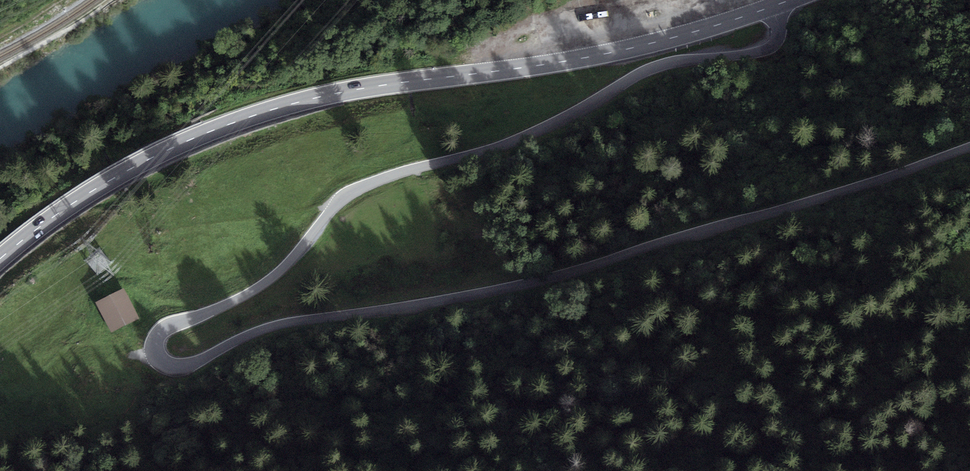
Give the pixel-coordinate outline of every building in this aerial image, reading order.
[(124,290),(96,304),(112,334),(140,320),(124,290)]
